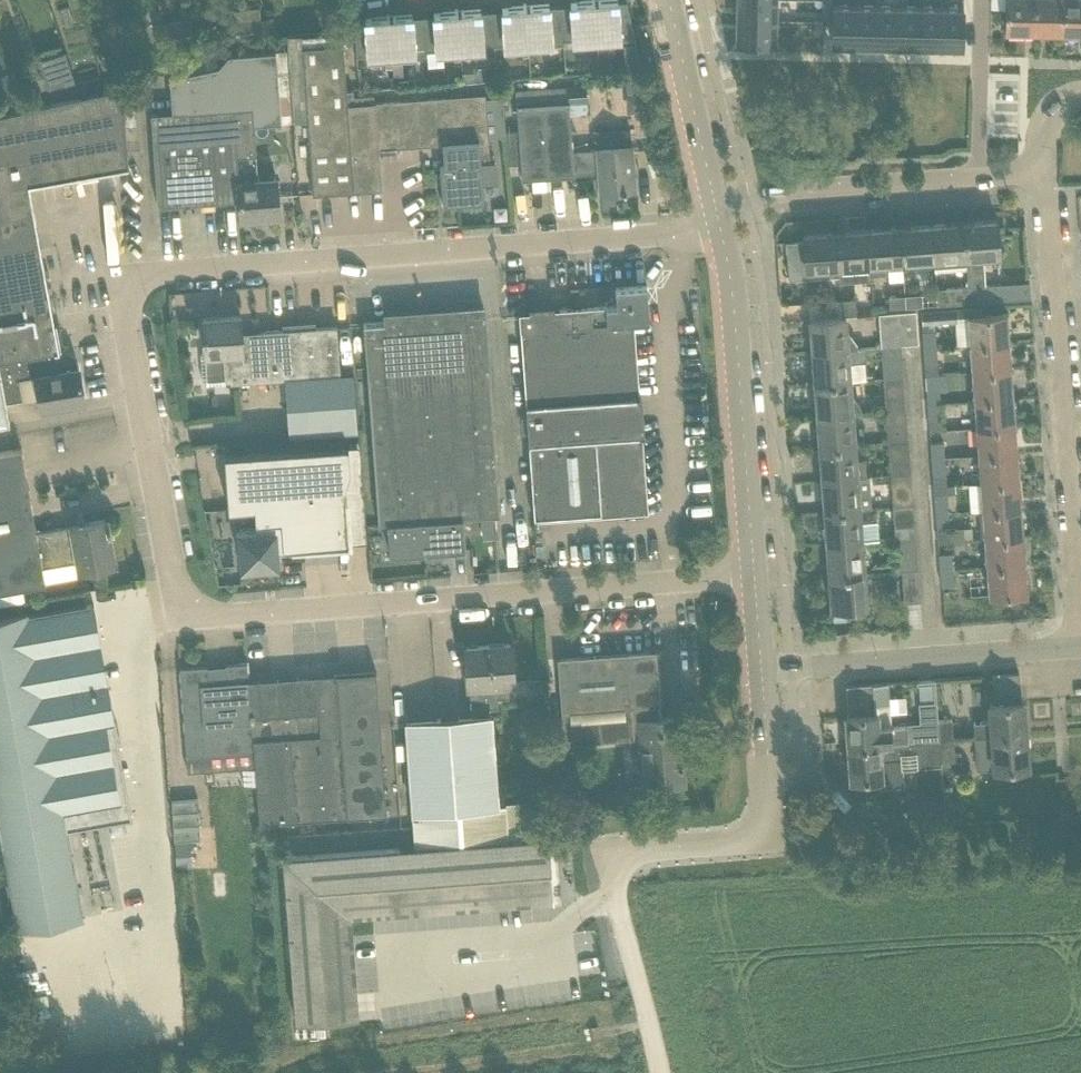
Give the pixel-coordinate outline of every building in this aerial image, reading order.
[(560,6),(562,41),(564,41),(572,40),(573,44),(590,43),(597,42),(594,0),(570,0),(570,5),(560,6)] [(626,1),(617,1),(617,0),(594,0),(597,42),(613,41),(635,40),(626,1)] [(736,19),(776,20),(777,0),(736,0),(736,19)] [(823,13),(832,13),(832,0),(823,0),(823,13)] [(1035,0),(992,0),(992,8),(1006,8),(1006,31),(1034,32),(1035,0)] [(1063,0),(1035,0),(1034,32),(1062,32),(1063,0)] [(1062,32),(1080,33),(1080,0),(1063,0),(1062,32)] [(562,41),(560,6),(549,6),(549,1),(526,2),(525,2),(528,47),(549,46),(564,45),(564,41),(562,41)] [(501,10),(491,11),(494,46),(495,46),(504,45),(504,49),(522,48),(528,47),(525,2),(501,4),(501,10)] [(833,4),(832,44),(854,44),(855,4),(833,4)] [(855,4),(854,44),(876,45),(877,5),(855,4)] [(877,5),(876,45),(897,45),(898,5),(877,5)] [(898,5),(897,45),(919,46),(919,6),(898,5)] [(70,6),(58,9),(63,26),(75,22),(70,6)] [(494,46),(491,11),(481,12),(480,6),(458,7),(457,7),(460,52),(481,51),(495,50),(495,46),(494,46)] [(919,6),(919,46),(940,46),(941,6),(919,6)] [(941,6),(940,46),(962,47),(963,6),(941,6)] [(433,15),(423,16),(425,51),(427,51),(436,50),(436,54),(453,53),(460,52),(457,7),(433,9),(433,15)] [(425,51),(423,16),(412,17),(412,11),(389,13),(389,12),(388,12),(391,57),(411,56),(427,55),(427,51),(425,51)] [(365,21),(354,21),(356,56),(367,55),(368,59),(385,58),(391,57),(388,12),(364,14),(365,21)] [(261,18),(235,22),(238,41),(275,35),(272,16),(261,18)] [(736,19),(735,41),(776,42),(776,20),(736,19)] [(814,21),(813,34),(823,34),(823,21),(814,21)] [(355,191),(347,90),(344,45),(302,48),(312,194),(355,191)] [(65,50),(38,59),(41,69),(47,88),(75,82),(65,50)] [(172,111),(151,113),(158,205),(239,199),(236,155),(255,154),(253,124),(292,121),(287,50),(229,55),(219,66),(217,55),(171,64),(173,76),(170,77),(172,111)] [(0,73),(0,100),(18,94),(9,70),(0,73)] [(28,184),(128,166),(128,164),(122,87),(0,114),(0,424),(9,423),(5,403),(24,399),(21,379),(36,377),(41,408),(85,400),(79,367),(61,370),(28,184)] [(518,131),(506,132),(508,163),(521,162),(522,178),(532,177),(550,176),(574,174),(573,169),(598,167),(598,173),(600,190),(634,188),(630,129),(595,132),(597,149),(572,151),(567,87),(516,91),(518,131)] [(485,94),(374,102),(373,94),(353,96),(353,90),(347,90),(355,191),(382,188),(379,149),(426,145),(442,144),(489,140),(485,94)] [(490,162),(489,142),(489,140),(442,144),(444,165),(440,166),(442,202),(484,199),(483,182),(496,181),(495,162),(490,162)] [(257,179),(255,154),(236,155),(239,199),(240,217),(279,214),(276,178),(257,179)] [(997,219),(964,222),(966,257),(967,268),(969,286),(970,301),(1003,299),(1001,283),(984,284),(982,256),(999,255),(997,219)] [(966,257),(964,222),(932,224),(934,260),(935,270),(967,268),(966,257)] [(934,260),(932,224),(900,226),(903,262),(934,260)] [(903,262),(900,226),(868,229),(871,264),(871,274),(888,273),(887,263),(903,262)] [(871,264),(868,229),(836,231),(839,267),(839,275),(840,281),(872,279),(871,274),(871,264)] [(839,267),(836,231),(803,234),(804,239),(786,241),(789,279),(839,275),(839,267)] [(617,305),(571,308),(573,326),(631,322),(649,321),(646,285),(615,287),(617,305)] [(969,286),(952,287),(953,303),(970,301),(969,286)] [(922,294),(917,294),(905,295),(906,306),(923,305),(922,294)] [(906,306),(905,295),(888,296),(889,307),(906,306)] [(852,299),(841,300),(842,316),(846,316),(853,315),(856,315),(855,299),(852,299)] [(842,316),(841,300),(809,302),(810,318),(842,316)] [(641,395),(637,395),(631,322),(573,326),(571,308),(554,310),(554,305),(552,305),(552,310),(531,312),(531,307),(529,307),(529,312),(519,312),(534,523),(537,522),(536,516),(601,511),(621,510),(621,509),(645,508),(639,434),(644,434),(644,432),(639,432),(636,398),(641,397),(641,395)] [(879,313),(880,334),(880,345),(901,344),(918,343),(916,310),(879,313)] [(1007,312),(985,314),(968,315),(970,344),(1009,341),(1007,312)] [(242,343),(240,315),(202,318),(204,349),(200,354),(202,381),(207,385),(244,382),(243,362),(242,343)] [(500,514),(487,337),(485,315),(363,324),(378,523),(387,522),(463,517),(500,514)] [(857,344),(847,331),(846,316),(842,316),(810,318),(813,351),(857,348),(857,344)] [(340,375),(338,348),(336,326),(259,332),(260,342),(242,343),(243,362),(244,382),(340,375)] [(935,331),(933,331),(923,331),(924,347),(936,346),(935,331)] [(1011,369),(1009,341),(970,344),(972,372),(1011,369)] [(902,355),(901,344),(880,345),(881,356),(902,355)] [(937,360),(936,346),(924,347),(924,361),(937,360)] [(850,380),(849,362),(866,361),(865,347),(857,348),(813,351),(815,383),(850,380)] [(1013,397),(1011,369),(972,372),(974,399),(1013,397)] [(861,407),(851,395),(850,380),(815,383),(817,415),(853,412),(862,412),(861,407)] [(940,401),(939,386),(926,387),(927,402),(940,401)] [(906,408),(905,397),(884,398),(885,409),(906,408)] [(1015,424),(1013,397),(974,399),(976,427),(1015,424)] [(941,417),(940,401),(927,402),(929,418),(941,417)] [(906,419),(906,408),(885,409),(886,421),(906,419)] [(855,444),(853,412),(817,415),(820,447),(855,444)] [(1017,452),(1015,424),(976,427),(978,455),(1017,452)] [(944,457),(943,442),(930,443),(931,458),(944,457)] [(865,459),(856,460),(855,444),(820,447),(822,479),(866,476),(865,459)] [(348,445),(224,454),(228,508),(254,507),(256,527),(238,529),(240,557),(239,557),(240,567),(256,566),(256,564),(278,562),(277,547),(348,542),(344,487),(350,469),(348,445)] [(23,589),(28,588),(46,585),(42,567),(56,564),(77,561),(79,569),(92,566),(114,562),(106,518),(72,524),(72,526),(71,526),(36,532),(20,449),(0,452),(0,594),(23,589)] [(1019,480),(1017,452),(978,455),(980,483),(1019,480)] [(945,473),(944,457),(931,458),(933,474),(945,473)] [(910,472),(909,461),(889,463),(890,474),(910,472)] [(911,483),(910,472),(890,474),(890,485),(911,483)] [(869,475),(866,476),(822,479),(824,511),(860,508),(872,507),(869,475)] [(1021,507),(1019,480),(980,483),(982,510),(1021,507)] [(949,513),(948,498),(934,499),(935,514),(949,513)] [(1023,535),(1021,507),(982,510),(985,538),(1023,535)] [(877,521),(861,523),(860,508),(824,511),(826,543),(862,540),(879,539),(877,521)] [(950,528),(949,513),(935,514),(937,529),(950,528)] [(465,548),(463,517),(387,522),(389,554),(465,548)] [(916,547),(914,525),(893,527),(895,549),(916,547)] [(1026,563),(1023,535),(985,538),(987,566),(1026,563)] [(864,572),(862,540),(826,543),(829,575),(864,572)] [(952,553),(939,554),(940,569),(953,568),(952,553)] [(1028,592),(1026,563),(987,566),(989,594),(1028,592)] [(919,601),(917,568),(901,569),(904,602),(919,601)] [(954,583),(953,568),(940,569),(941,584),(954,583)] [(866,605),(865,583),(864,572),(829,575),(831,607),(866,605)] [(0,620),(0,822),(4,842),(18,931),(56,923),(83,918),(64,812),(119,802),(105,724),(113,723),(92,604),(70,608),(56,610),(29,615),(29,614),(0,620)] [(510,643),(466,647),(468,684),(469,684),(471,716),(490,714),(489,709),(498,709),(496,682),(513,680),(512,666),(510,643)] [(558,658),(559,680),(564,742),(631,737),(633,736),(631,705),(659,703),(655,650),(558,658)] [(207,666),(179,668),(186,756),(252,751),(247,681),(248,681),(247,663),(246,663),(225,664),(226,681),(208,682),(207,666)] [(376,671),(312,676),(323,819),(386,814),(377,693),(376,671)] [(1020,688),(1019,673),(992,675),(993,690),(1020,688)] [(248,681),(247,681),(252,751),(254,751),(256,767),(260,824),(262,823),(264,823),(323,819),(312,676),(248,681)] [(888,683),(873,684),(874,698),(847,700),(848,715),(846,715),(848,747),(939,740),(938,719),(937,705),(918,706),(920,722),(891,724),(889,702),(875,703),(875,699),(889,698),(888,683)] [(874,698),(873,684),(846,686),(847,700),(874,698)] [(1026,734),(1023,702),(1021,702),(1020,688),(993,690),(994,704),(989,704),(990,723),(974,724),(975,737),(1026,734)] [(683,782),(678,716),(660,717),(659,703),(631,705),(633,736),(631,737),(632,756),(643,756),(644,763),(645,785),(683,782)] [(547,706),(527,708),(529,726),(549,724),(547,706)] [(409,720),(406,720),(408,743),(412,811),(498,805),(491,714),(490,714),(471,716),(435,718),(409,720)] [(938,719),(939,740),(952,739),(951,718),(950,718),(938,719)] [(1028,766),(1026,734),(975,737),(977,770),(1028,766)] [(954,759),(952,739),(939,740),(940,760),(954,759)] [(941,764),(940,760),(939,740),(848,747),(850,779),(875,777),(876,786),(902,784),(900,758),(901,758),(901,753),(916,752),(917,766),(941,764)] [(199,798),(171,800),(174,840),(202,838),(199,798)] [(943,798),(926,799),(928,829),(945,828),(943,798)] [(313,855),(283,857),(296,1021),(358,1016),(351,918),(350,914),(403,910),(422,909),(553,899),(548,837),(519,839),(507,840),(506,827),(519,827),(517,804),(498,805),(412,811),(415,847),(313,855)] [(264,823),(262,823),(263,834),(273,833),(272,823),(264,823)]
